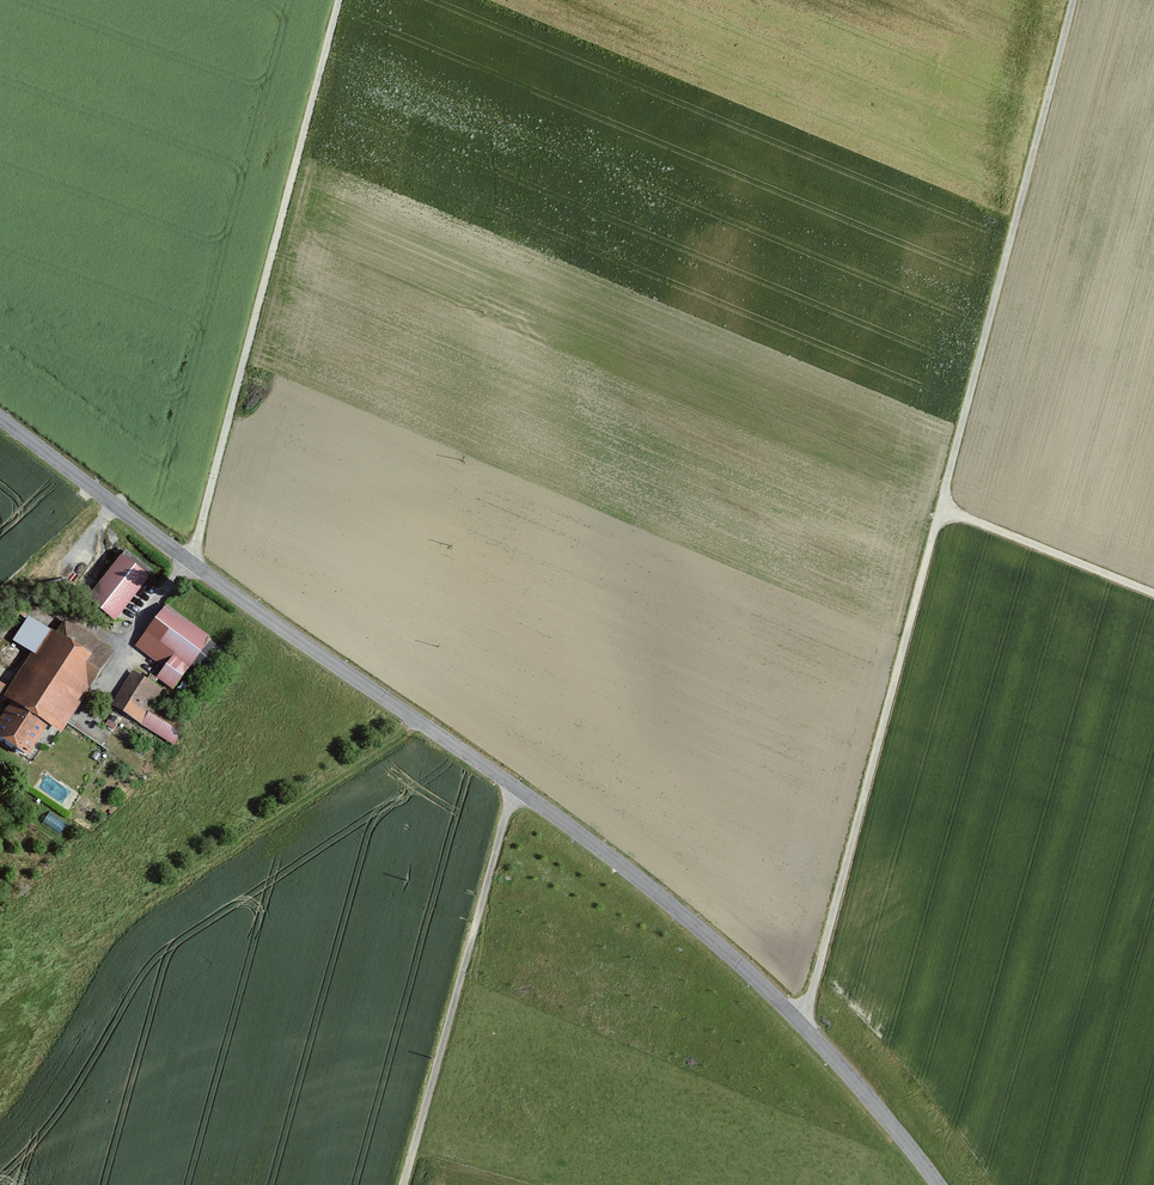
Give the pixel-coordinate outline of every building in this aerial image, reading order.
[(154,573),(123,548),(83,595),(114,621),(154,573)] [(212,634),(164,600),(133,643),(162,665),(155,675),(173,688),(212,634)] [(25,610),(8,637),(28,649),(0,694),(10,700),(0,716),(0,729),(27,746),(44,720),(61,730),(112,650),(60,617),(54,628),(25,610)] [(157,687),(128,669),(108,701),(171,740),(179,727),(145,706),(157,687)] [(124,719),(111,711),(102,725),(116,733),(124,719)]
